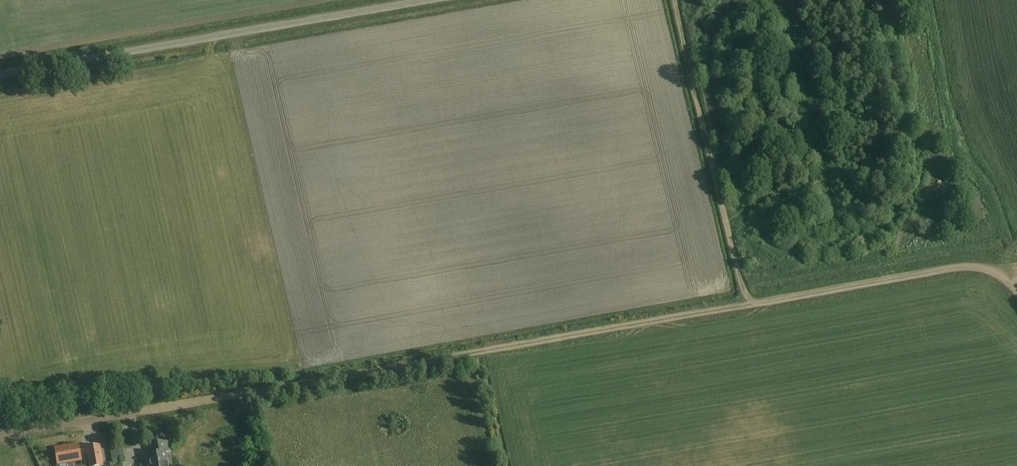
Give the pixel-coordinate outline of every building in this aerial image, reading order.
[(168,441),(151,444),(153,454),(152,454),(153,457),(145,459),(146,465),(169,465),(166,452),(170,451),(168,441)] [(82,460),(79,444),(56,448),(58,465),(82,460)] [(101,445),(87,447),(90,465),(105,465),(101,445)] [(125,463),(123,448),(110,451),(112,465),(125,463)]
